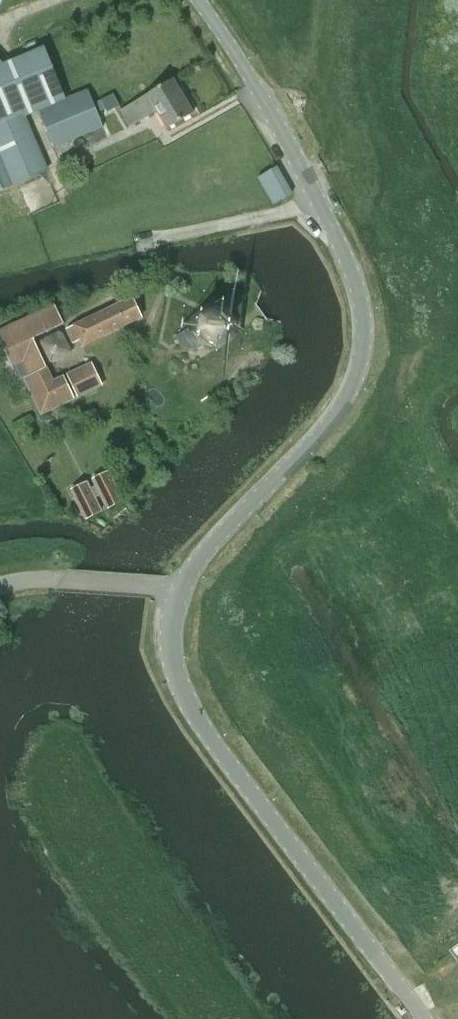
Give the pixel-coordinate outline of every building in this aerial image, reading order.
[(96,113),(105,109),(106,112),(118,106),(113,94),(100,100),(92,104),(87,90),(65,99),(43,47),(3,64),(0,60),(0,188),(46,168),(23,116),(37,110),(52,147),(102,127),(96,113)] [(167,129),(193,114),(173,80),(120,111),(130,127),(156,112),(167,129)] [(256,177),(271,204),(291,193),(276,165),(256,177)] [(84,346),(141,318),(132,298),(67,329),(74,343),(81,340),(84,346)] [(210,306),(207,308),(196,315),(193,332),(191,333),(188,330),(176,338),(183,348),(195,350),(200,346),(198,343),(201,341),(203,345),(219,348),(232,339),(235,323),(226,309),(210,306)] [(25,380),(32,396),(33,395),(42,416),(75,401),(65,379),(54,384),(34,341),(65,326),(56,308),(0,334),(0,342),(18,381),(24,378),(25,380)] [(76,397),(99,385),(93,373),(90,364),(65,375),(76,397)] [(81,421),(74,424),(77,432),(78,431),(80,435),(86,432),(81,421)] [(110,477),(98,483),(112,510),(124,504),(110,477)]
